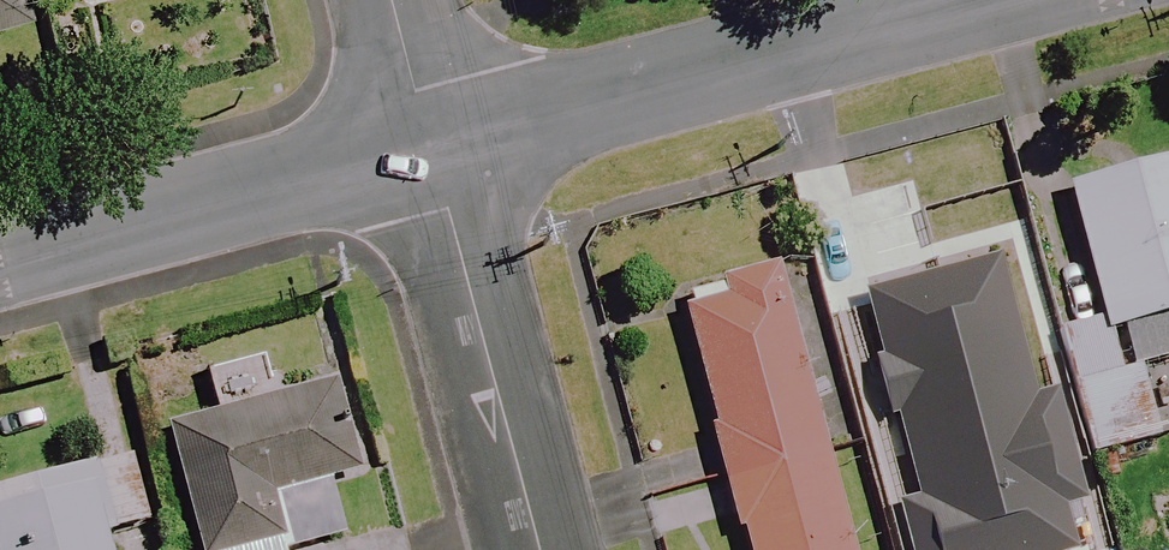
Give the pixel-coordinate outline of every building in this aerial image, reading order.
[(1066,187),(1099,321),(1055,331),(1087,458),(1153,442),(1137,376),(1168,369),(1168,162),(1066,187)] [(1035,362),(998,206),(937,220),(944,251),(860,271),(879,350),(905,344),(927,436),(985,422),(975,377),(1035,362)] [(736,549),(846,549),(817,451),(823,449),(770,270),(674,298),(712,430),(701,433),(736,549)] [(887,362),(841,376),(862,444),(908,429),(887,362)] [(327,483),(340,480),(321,392),(265,404),(256,365),(202,377),(211,415),(165,426),(192,549),(339,549),(342,549),(327,483)] [(95,536),(140,526),(125,460),(0,489),(0,549),(98,549),(95,536)] [(941,475),(887,492),(905,549),(963,549),(965,549),(941,475)]
